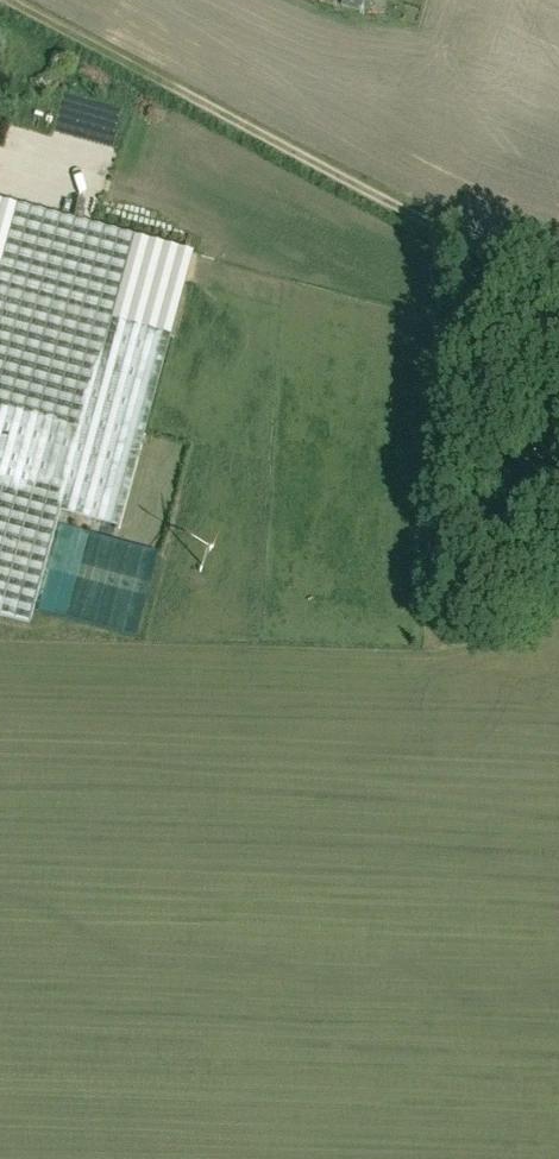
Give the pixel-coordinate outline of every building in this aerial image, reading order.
[(110,320),(58,512),(117,527),(191,251),(0,199),(0,290),(110,320)] [(73,458),(110,320),(0,290),(0,615),(29,623),(58,512),(73,458)] [(520,467),(517,507),(558,511),(558,470),(520,467)]
